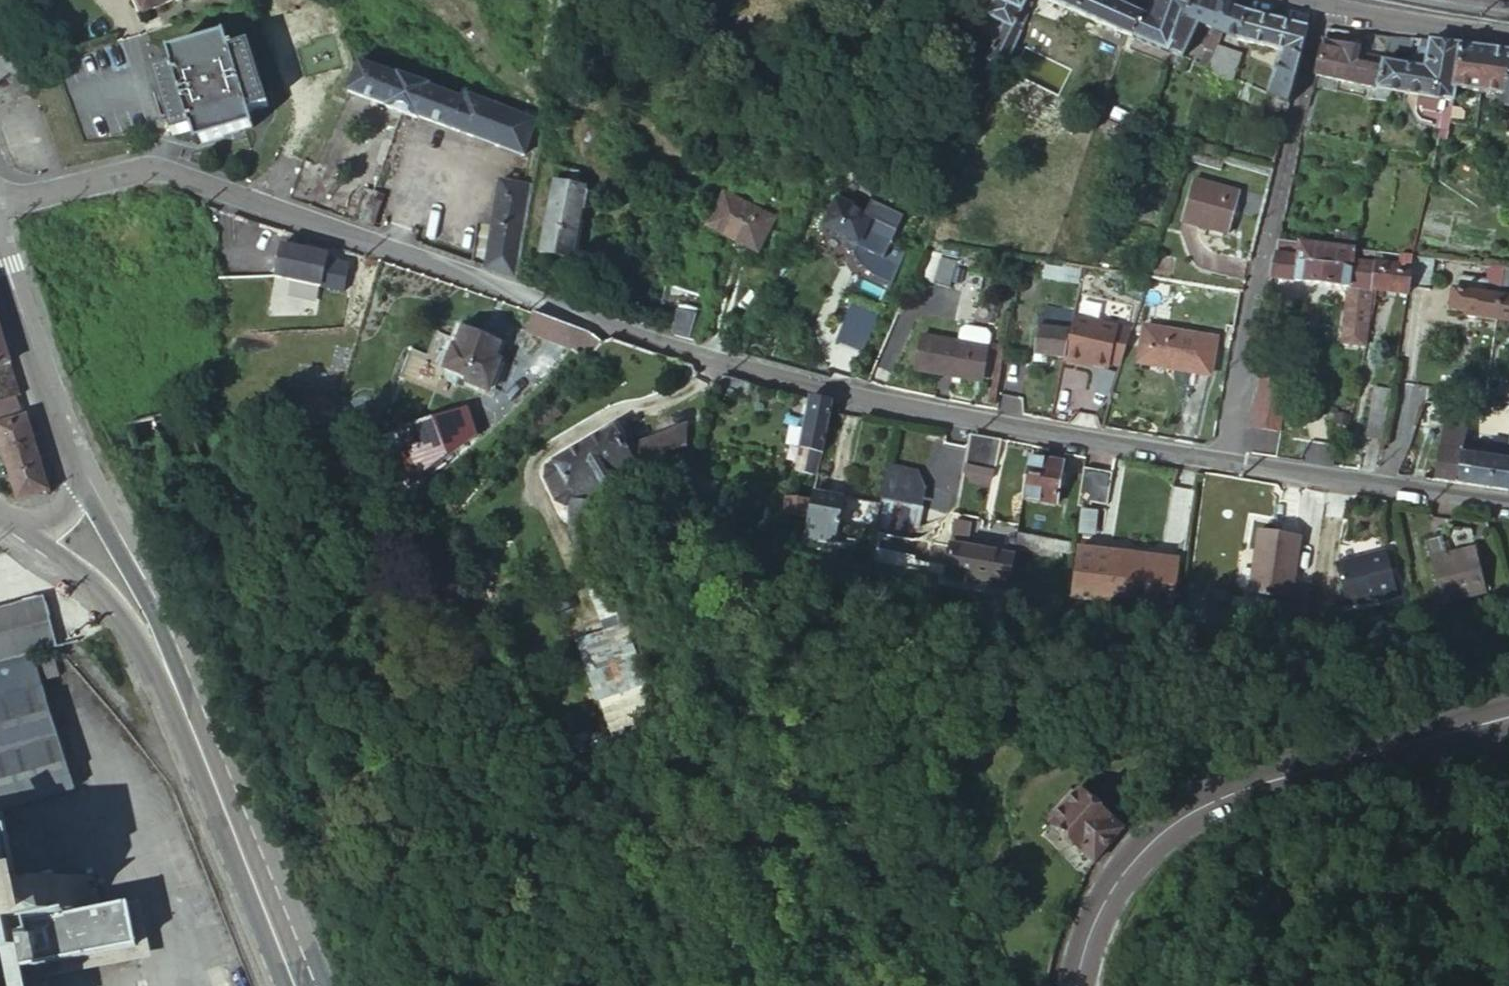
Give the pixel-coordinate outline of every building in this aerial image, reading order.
[(138,15),(173,0),(131,0),(138,15)] [(986,17),(1003,24),(987,57),(1004,65),(1007,57),(1024,17),(1032,0),(995,0),(986,17)] [(1080,17),(1125,36),(1134,10),(1132,9),(1110,0),(1040,0),(1080,17)] [(1150,17),(1134,10),(1125,36),(1133,40),(1166,53),(1174,32),(1187,0),(1156,0),(1150,17)] [(1206,0),(1187,0),(1174,32),(1166,53),(1178,58),(1191,21),(1208,28),(1219,32),(1226,7),(1206,0)] [(1243,12),(1226,7),(1219,32),(1234,37),(1236,38),(1243,12)] [(1236,38),(1281,50),(1299,55),(1307,28),(1277,20),(1254,14),(1243,12),(1236,38)] [(1217,36),(1219,32),(1208,28),(1200,49),(1204,51),(1198,67),(1204,70),(1209,57),(1214,45),(1217,36)] [(1335,30),(1325,29),(1321,48),(1355,55),(1354,63),(1381,68),(1382,61),(1383,58),(1388,36),(1354,32),(1335,30)] [(1395,37),(1388,36),(1383,58),(1382,61),(1391,63),(1395,37)] [(261,110),(240,46),(221,52),(216,37),(166,53),(171,68),(152,75),(172,138),(192,132),(196,146),(246,130),(242,117),(261,110)] [(1413,71),(1408,95),(1451,102),(1452,96),(1453,90),(1462,45),(1438,42),(1429,41),(1426,41),(1425,50),(1417,49),(1413,66),(1413,71)] [(1236,53),(1214,45),(1209,57),(1204,70),(1227,79),(1236,53)] [(1487,48),(1462,45),(1453,90),(1480,93),(1487,48)] [(1314,77),(1377,89),(1379,77),(1381,68),(1354,63),(1355,55),(1321,48),(1318,62),(1314,77)] [(1508,67),(1508,50),(1487,48),(1480,93),(1504,96),(1505,88),(1508,67)] [(1299,55),(1281,50),(1264,95),(1287,105),(1289,97),(1296,70),(1299,55)] [(8,56),(0,60),(0,83),(18,74),(8,56)] [(1379,77),(1377,89),(1390,91),(1395,64),(1391,63),(1382,61),(1381,68),(1379,77)] [(396,78),(357,63),(346,94),(386,107),(385,111),(416,122),(418,119),(523,156),(535,122),(466,97),(464,102),(427,89),(428,86),(397,75),(396,78)] [(1400,93),(1408,95),(1413,71),(1413,66),(1395,64),(1390,91),(1400,93)] [(1390,91),(1377,89),(1375,100),(1388,102),(1390,91)] [(1408,95),(1406,99),(1406,102),(1415,122),(1435,131),(1434,137),(1444,140),(1446,127),(1451,102),(1408,95)] [(1501,132),(1485,130),(1484,141),(1499,143),(1501,132)] [(557,169),(553,183),(575,189),(579,174),(557,169)] [(1237,192),(1190,178),(1178,220),(1224,233),(1237,192)] [(527,220),(533,186),(500,180),(482,268),(506,276),(516,280),(517,269),(527,220)] [(575,189),(553,183),(551,183),(535,252),(564,259),(573,225),(578,226),(581,226),(587,198),(583,191),(575,189)] [(359,226),(366,228),(378,195),(367,190),(355,225),(359,226)] [(776,217),(724,192),(707,227),(759,253),(776,217)] [(853,207),(837,199),(824,227),(858,243),(853,255),(862,267),(874,277),(892,285),(907,249),(891,242),(897,231),(870,219),(852,209),(853,207)] [(570,261),(578,226),(573,225),(564,259),(570,261)] [(1411,256),(1277,238),(1269,277),(1346,287),(1339,343),(1364,346),(1374,291),(1405,294),(1406,288),(1411,256)] [(312,251),(281,246),(275,278),(308,284),(312,251)] [(1432,258),(1411,256),(1406,288),(1428,291),(1432,258)] [(947,262),(935,257),(925,282),(937,286),(947,262)] [(947,262),(937,286),(952,293),(962,268),(947,262)] [(1156,264),(1150,263),(1146,274),(1146,275),(1152,276),(1156,264)] [(1502,265),(1487,264),(1483,294),(1498,296),(1502,265)] [(1502,265),(1498,296),(1508,298),(1508,266),(1502,265)] [(1498,296),(1483,294),(1451,290),(1449,309),(1463,311),(1464,315),(1494,320),(1498,296)] [(877,298),(863,292),(856,309),(870,315),(877,298)] [(1498,296),(1494,320),(1508,322),(1508,298),(1498,296)] [(1079,319),(1080,314),(1058,308),(1051,329),(1074,334),(1077,323),(1079,319)] [(704,335),(709,319),(674,309),(668,331),(671,335),(695,342),(704,335)] [(568,350),(588,334),(587,334),(568,327),(551,321),(532,313),(525,334),(568,350)] [(859,347),(869,321),(854,315),(844,341),(859,347)] [(1119,326),(1079,319),(1077,323),(1074,334),(1073,339),(1067,360),(1110,369),(1112,365),(1118,329),(1119,326)] [(1213,337),(1142,325),(1136,361),(1206,373),(1213,337)] [(1073,339),(1074,334),(1051,329),(1040,327),(1036,354),(1067,360),(1073,339)] [(461,328),(455,342),(446,369),(468,378),(466,383),(488,391),(500,360),(495,358),(500,343),(461,328)] [(1127,348),(1131,331),(1118,329),(1112,365),(1121,366),(1127,348)] [(963,339),(961,345),(991,351),(992,344),(988,340),(968,336),(963,339)] [(8,364),(7,360),(2,344),(0,338),(0,367),(8,364)] [(434,365),(446,369),(455,342),(443,339),(434,365)] [(985,383),(991,351),(961,345),(925,339),(919,371),(985,383)] [(18,397),(14,382),(8,364),(0,367),(0,403),(18,397)] [(1287,372),(1261,366),(1255,397),(1282,402),(1287,372)] [(745,399),(750,383),(737,379),(725,375),(715,385),(714,389),(745,399)] [(1384,390),(1370,387),(1362,432),(1377,435),(1384,390)] [(1282,402),(1255,397),(1251,427),(1277,431),(1282,402)] [(822,453),(832,411),(833,403),(811,398),(800,447),(802,448),(822,453)] [(195,417),(191,407),(184,409),(188,419),(195,417)] [(1455,482),(1460,452),(1465,453),(1471,422),(1445,418),(1439,449),(1433,479),(1450,482),(1455,482)] [(32,442),(28,429),(25,419),(0,426),(0,452),(0,453),(4,452),(15,448),(32,442)] [(582,446),(604,484),(612,480),(634,467),(625,451),(612,428),(582,446)] [(687,450),(686,430),(625,451),(634,467),(687,450)] [(1494,445),(1508,447),(1508,439),(1508,436),(1495,434),(1494,445)] [(998,472),(1003,441),(979,437),(973,436),(968,466),(998,472)] [(195,441),(199,452),(208,449),(204,438),(195,441)] [(37,454),(32,442),(15,448),(4,452),(0,453),(2,460),(8,477),(20,473),(41,466),(37,454)] [(1508,447),(1494,445),(1492,457),(1487,457),(1485,470),(1490,472),(1488,487),(1502,490),(1508,490),(1508,483),(1508,448),(1508,447)] [(553,463),(556,468),(563,480),(574,501),(604,484),(582,446),(553,463)] [(822,453),(802,448),(800,461),(819,466),(822,453)] [(1465,453),(1460,452),(1455,482),(1478,486),(1488,487),(1490,472),(1485,470),(1487,457),(1465,453)] [(1047,461),(1030,458),(1029,458),(1021,499),(1057,505),(1059,488),(1064,489),(1066,474),(1061,474),(1062,464),(1060,463),(1060,460),(1048,459),(1047,461)] [(45,480),(41,466),(20,473),(8,477),(9,480),(16,504),(49,494),(45,480)] [(998,472),(968,466),(967,474),(996,479),(998,472)] [(1083,467),(1075,506),(1089,509),(1092,502),(1104,505),(1110,472),(1083,467)] [(563,480),(556,468),(547,473),(553,485),(563,480)] [(884,484),(881,497),(878,511),(875,527),(911,535),(912,528),(920,524),(923,505),(912,503),(918,477),(887,470),(884,484)] [(715,483),(684,475),(680,488),(711,496),(715,483)] [(551,488),(563,508),(574,501),(563,480),(553,485),(551,488)] [(846,496),(815,489),(814,493),(813,499),(844,505),(846,496)] [(878,511),(881,497),(847,490),(846,496),(844,505),(841,520),(875,527),(878,511)] [(809,515),(813,499),(788,493),(781,523),(806,529),(809,515)] [(844,505),(813,499),(809,515),(806,529),(806,530),(837,538),(841,520),(844,505)] [(1094,533),(1096,511),(1080,510),(1078,531),(1094,533)] [(973,523),(956,520),(955,526),(948,571),(1007,582),(1009,570),(1011,556),(968,548),(973,523)] [(1284,596),(1295,535),(1255,527),(1244,589),(1284,596)] [(1014,540),(1012,551),(1059,559),(1061,552),(1070,554),(1071,547),(1071,544),(1015,535),(1014,540)] [(1329,547),(1334,563),(1350,559),(1345,542),(1329,547)] [(1483,590),(1472,547),(1426,558),(1438,602),(1483,590)] [(1101,551),(1079,548),(1075,591),(1112,598),(1113,590),(1145,594),(1147,584),(1153,584),(1156,556),(1101,551)] [(1346,604),(1393,590),(1380,550),(1350,559),(1334,563),(1346,604)] [(587,552),(574,552),(574,564),(587,563),(587,552)] [(1305,584),(1288,581),(1283,608),(1300,612),(1305,584)] [(55,650),(41,599),(0,610),(0,664),(27,656),(55,650)] [(590,624),(590,622),(583,602),(575,602),(574,610),(575,617),(576,619),(579,625),(579,627),(590,624)] [(572,640),(595,699),(647,679),(624,620),(572,640)] [(6,811),(79,789),(35,679),(27,656),(0,664),(0,813),(6,811)] [(655,714),(647,691),(631,696),(640,720),(655,714)] [(609,713),(620,746),(624,745),(628,744),(637,741),(646,738),(640,720),(631,696),(606,704),(609,713)] [(1110,846),(1123,829),(1079,792),(1050,827),(1095,864),(1110,846)] [(37,970),(134,948),(124,904),(81,914),(80,911),(96,907),(88,875),(57,881),(55,880),(16,888),(6,811),(0,813),(0,985),(40,985),(37,970)]
